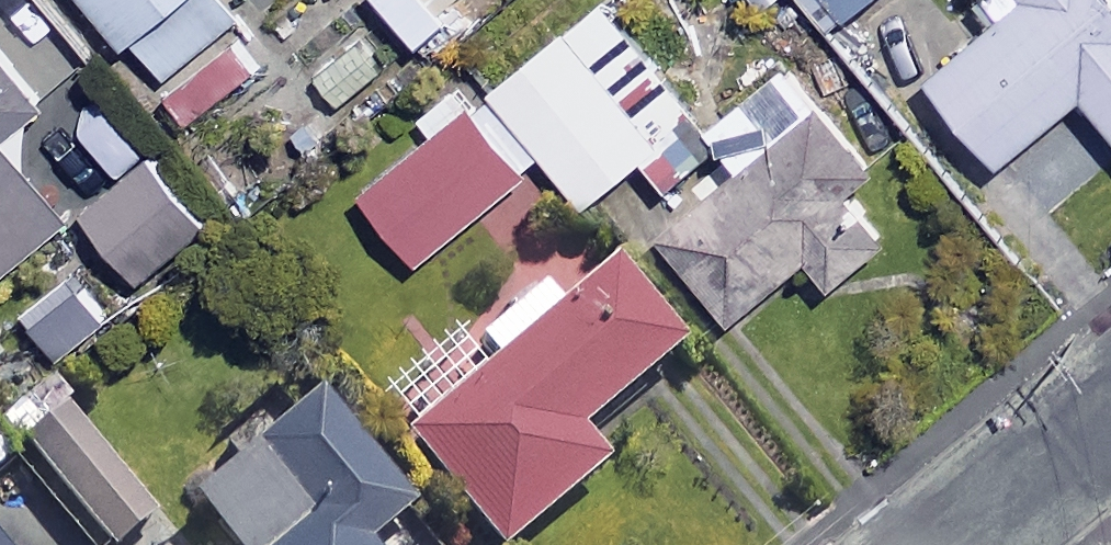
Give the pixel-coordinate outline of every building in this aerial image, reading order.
[(165,74),(241,11),(232,0),(86,0),(117,38),(127,29),(165,74)] [(435,0),(377,0),(412,40),(445,11),(435,0)] [(472,102),(523,161),(536,150),(580,200),(633,154),(660,186),(698,152),(671,121),(690,105),(599,0),(591,0),(472,102)] [(829,29),(864,0),(805,0),(829,29)] [(1106,0),(987,0),(1002,18),(922,84),(990,165),(1074,95),(1110,139),(1110,6),(1106,0)] [(79,204),(121,258),(188,206),(146,152),(138,158),(74,76),(46,97),(0,37),(0,265),(79,204)] [(341,108),(383,65),(355,37),(313,80),(341,108)] [(254,76),(226,40),(158,92),(186,129),(254,76)] [(861,168),(774,59),(700,118),(729,154),(646,220),(723,315),(801,253),(823,281),(876,238),(836,188),(861,168)] [(518,177),(461,107),(356,194),(412,263),(518,177)] [(605,272),(569,303),(549,280),(474,344),(493,366),(400,445),(486,544),(505,544),(597,467),(570,436),(671,350),(605,272)] [(232,462),(190,496),(230,544),(367,544),(408,512),(315,396),(273,429),(258,411),(218,443),(232,462)] [(70,412),(28,447),(109,544),(112,544),(152,512),(70,412)]
